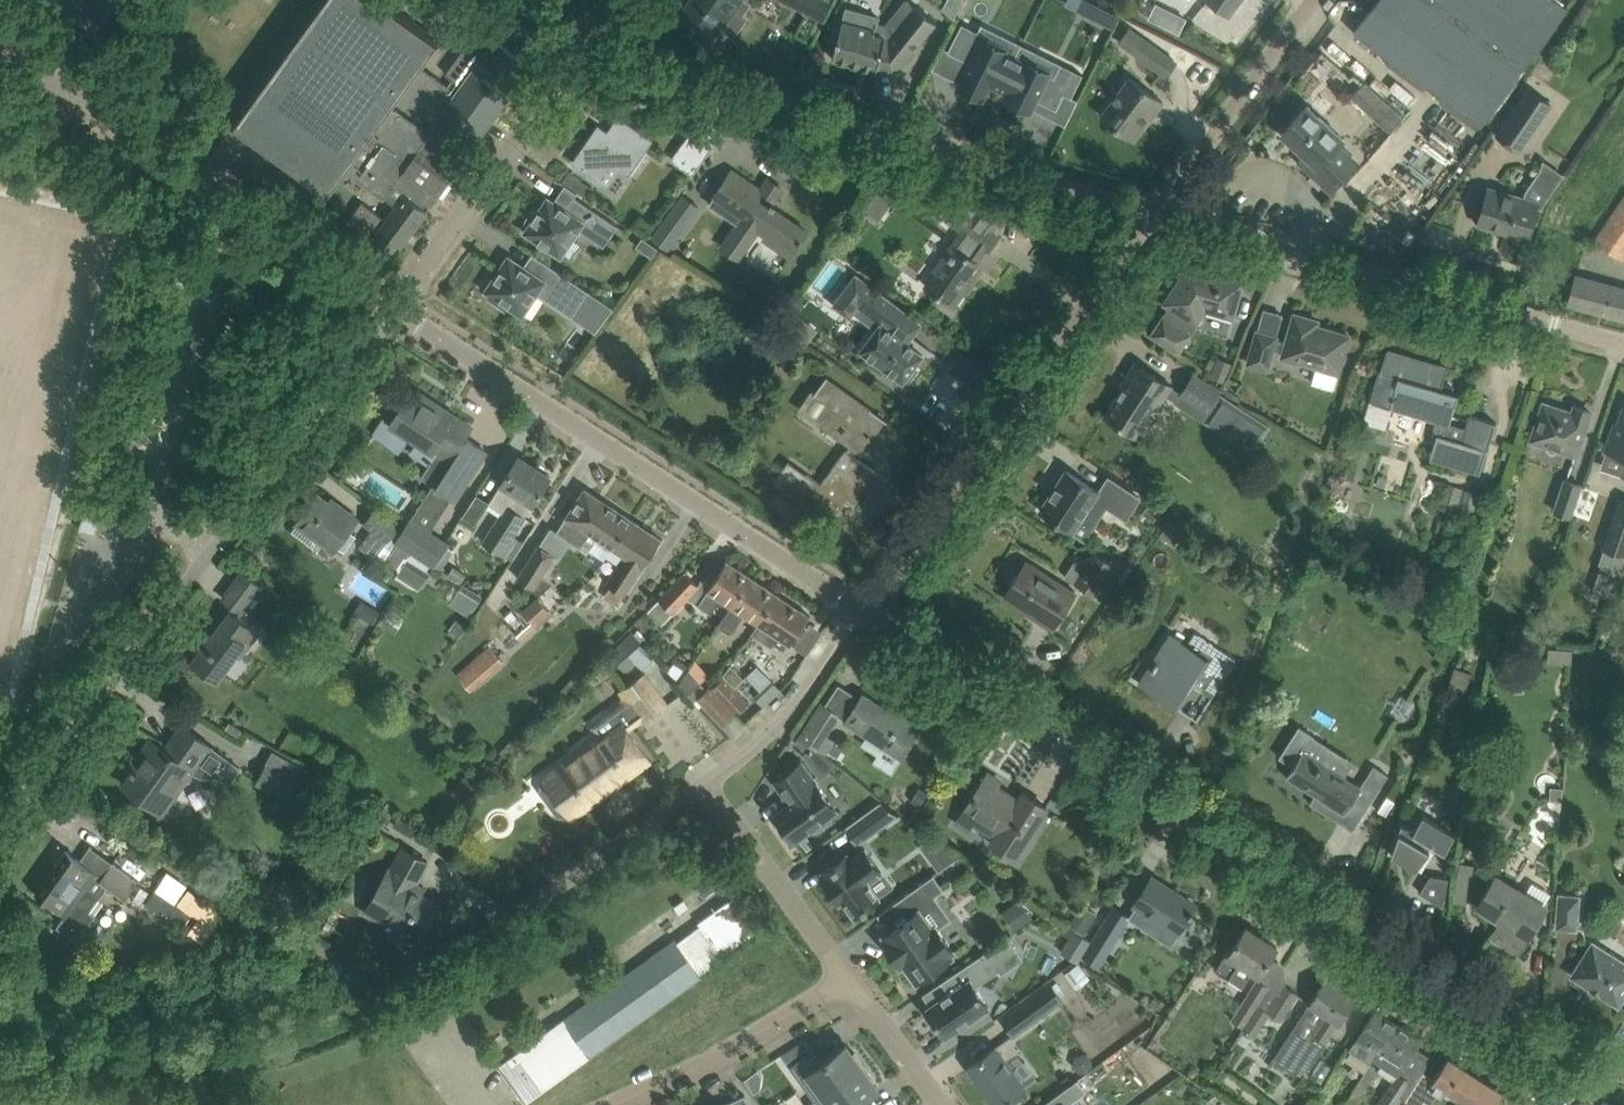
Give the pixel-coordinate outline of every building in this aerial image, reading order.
[(381,0),(324,0),(234,124),(328,192),(345,169),(396,205),(402,196),(424,212),(439,192),(443,194),(454,179),(450,177),(460,162),(459,161),(463,155),(465,156),(531,65),(494,39),(490,43),(475,32),(445,73),(460,84),(456,91),(431,73),(423,85),(412,76),(437,41),(381,0)] [(742,0),(691,0),(682,13),(696,23),(688,33),(702,43),(704,41),(719,51),(734,30),(736,32),(747,16),(736,8),(742,0)] [(826,0),(783,0),(822,20),(830,2),(826,0)] [(942,9),(954,19),(962,0),(946,0),(942,9)] [(1211,1),(1228,14),(1238,0),(1210,0),(1211,1)] [(1524,65),(1435,0),(1378,0),(1354,32),(1480,125),(1524,65)] [(1559,0),(1435,0),(1524,65),(1567,6),(1559,0)] [(1095,2),(1088,16),(1111,28),(1118,14),(1095,2)] [(844,14),(832,58),(893,75),(936,22),(915,6),(889,38),(873,34),(876,23),(878,17),(847,8),(845,15),(844,14)] [(999,88),(1015,56),(1015,55),(983,40),(985,35),(961,23),(947,51),(970,62),(958,86),(983,98),(990,84),(999,88)] [(1177,62),(1159,49),(1129,27),(1119,41),(1167,76),(1177,62)] [(1345,32),(1330,48),(1361,76),(1376,59),(1345,32)] [(1071,97),(1082,74),(1061,63),(1055,75),(1032,64),(1038,52),(1022,45),(1022,44),(1021,43),(1015,55),(1015,56),(999,88),(1008,93),(1006,99),(1030,111),(1036,99),(1056,109),(1063,94),(1071,97)] [(1163,101),(1145,88),(1130,77),(1101,116),(1130,138),(1146,116),(1150,119),(1163,101)] [(1372,89),(1359,104),(1388,131),(1402,116),(1372,89)] [(1519,152),(1551,105),(1528,89),(1496,135),(1519,152)] [(1330,191),(1345,175),(1357,161),(1338,143),(1343,138),(1307,105),(1281,133),(1311,160),(1304,167),(1330,191)] [(609,161),(628,174),(651,140),(618,117),(608,133),(598,126),(573,162),(597,179),(609,161)] [(692,173),(715,142),(695,127),(672,158),(692,173)] [(1542,203),(1562,174),(1542,160),(1540,168),(1524,192),(1489,182),(1477,224),(1496,229),(1497,225),(1528,234),(1537,206),(1541,208),(1542,203)] [(731,170),(715,195),(743,215),(721,247),(737,258),(759,226),(794,249),(807,231),(773,208),(776,204),(772,202),(782,188),(768,179),(760,190),(731,170)] [(927,287),(935,294),(953,306),(965,290),(960,287),(977,262),(976,262),(986,248),(989,250),(998,237),(991,231),(1006,211),(986,196),(977,209),(973,206),(974,204),(951,188),(938,206),(954,217),(949,223),(960,231),(932,270),(936,273),(927,287)] [(678,198),(652,233),(670,246),(699,205),(682,193),(678,198)] [(394,254),(424,212),(402,196),(396,205),(386,219),(362,201),(347,221),(394,254)] [(617,225),(592,208),(574,196),(565,209),(547,197),(538,212),(535,210),(531,213),(528,217),(525,221),(524,226),(527,228),(525,231),(555,252),(567,235),(572,238),(578,230),(603,246),(617,225)] [(1621,260),(1623,256),(1623,196),(1593,241),(1621,260)] [(641,237),(635,246),(651,256),(657,247),(641,237)] [(580,303),(588,291),(534,255),(533,256),(534,256),(526,268),(510,258),(503,268),(501,267),(485,290),(491,294),(488,298),(505,309),(507,305),(517,311),(528,294),(533,297),(539,288),(575,311),(580,303)] [(1201,310),(1204,306),(1231,314),(1230,317),(1232,318),(1243,282),(1189,265),(1164,303),(1172,308),(1166,318),(1163,317),(1151,335),(1178,352),(1204,312),(1201,310)] [(920,322),(902,310),(855,275),(834,304),(849,316),(858,304),(881,321),(860,349),(888,370),(885,373),(896,381),(898,378),(902,381),(905,377),(908,380),(917,368),(913,366),(922,354),(906,342),(910,335),(900,328),(909,317),(919,324),(920,322)] [(1623,318),(1623,288),(1575,275),(1568,303),(1623,318)] [(588,291),(580,303),(605,319),(613,307),(588,291)] [(790,312),(780,326),(805,344),(815,330),(790,312)] [(1333,389),(1337,372),(1338,373),(1349,335),(1324,328),(1323,331),(1315,329),(1318,320),(1294,313),(1286,342),(1275,338),(1276,336),(1257,331),(1248,363),(1267,368),(1273,349),(1283,352),(1282,356),(1315,366),(1310,383),(1333,389)] [(577,352),(589,337),(576,328),(565,343),(577,352)] [(1447,368),(1386,350),(1371,402),(1436,421),(1432,434),(1436,435),(1429,459),(1480,473),(1487,450),(1496,422),(1471,414),(1466,428),(1450,423),(1459,393),(1441,388),(1447,368)] [(1222,382),(1230,364),(1217,358),(1209,376),(1222,382)] [(1124,386),(1105,415),(1134,434),(1153,405),(1156,408),(1171,386),(1135,363),(1121,385),(1124,386)] [(1181,393),(1179,396),(1205,413),(1201,420),(1204,422),(1252,452),(1269,425),(1218,393),(1219,391),(1193,374),(1181,393)] [(806,473),(792,494),(830,522),(831,521),(829,519),(845,496),(854,502),(876,471),(858,459),(853,456),(859,448),(860,448),(871,433),(869,431),(879,416),(886,421),(887,421),(887,420),(870,407),(827,377),(816,392),(830,402),(816,422),(848,444),(821,484),(806,473)] [(486,451),(464,437),(471,426),(413,389),(408,396),(406,395),(403,399),(405,401),(392,421),(385,417),(375,433),(387,441),(406,432),(437,452),(420,477),(455,499),(486,451)] [(1543,402),(1531,439),(1562,450),(1563,447),(1577,452),(1591,412),(1574,406),(1572,412),(1543,402)] [(1605,450),(1623,456),(1623,406),(1623,405),(1617,424),(1614,423),(1605,450)] [(513,535),(512,535),(550,477),(518,457),(501,483),(488,503),(501,511),(482,541),(501,553),(513,535)] [(1083,538),(1090,528),(1105,505),(1124,517),(1138,496),(1108,477),(1099,491),(1066,470),(1040,510),(1050,517),(1048,520),(1060,527),(1062,524),(1083,538)] [(1553,511),(1569,517),(1580,485),(1564,480),(1553,511)] [(1479,494),(1453,486),(1448,503),(1474,510),(1479,494)] [(602,508),(590,501),(594,496),(596,497),(596,496),(585,488),(556,531),(580,547),(590,533),(612,547),(631,518),(606,502),(602,508)] [(297,523),(291,530),(316,548),(321,541),(333,550),(337,545),(349,529),(357,519),(338,504),(335,508),(318,494),(297,523)] [(1623,556),(1623,500),(1621,499),(1604,548),(1598,566),(1600,566),(1592,591),(1610,597),(1623,556)] [(1150,501),(1142,512),(1154,520),(1161,509),(1150,501)] [(388,539),(396,529),(374,512),(366,522),(388,539)] [(411,518),(395,541),(434,567),(449,544),(411,518)] [(624,595),(649,557),(661,538),(631,518),(612,547),(624,556),(606,583),(624,595)] [(513,535),(501,553),(511,560),(523,542),(513,535)] [(534,588),(555,556),(539,545),(518,577),(534,588)] [(1093,594),(1113,565),(1095,553),(1075,582),(1093,594)] [(407,559),(399,572),(420,586),(429,573),(407,559)] [(732,606),(752,577),(727,560),(709,586),(700,579),(697,585),(684,573),(648,612),(661,625),(687,598),(709,613),(720,598),(731,605),(732,606)] [(1038,618),(1052,627),(1074,593),(1026,562),(1004,597),(1005,597),(1006,595),(1039,616),(1038,618)] [(453,566),(447,576),(459,584),(465,574),(453,566)] [(241,569),(233,580),(254,595),(262,585),(241,569)] [(758,623),(777,593),(752,577),(732,606),(731,605),(719,623),(731,632),(744,614),(758,623)] [(783,648),(787,642),(791,644),(810,615),(777,593),(758,623),(759,623),(753,632),(771,645),(773,642),(783,648)] [(379,610),(361,598),(353,610),(372,622),(379,610)] [(506,624),(519,639),(549,612),(536,598),(506,624)] [(200,650),(191,661),(204,672),(210,665),(222,674),(237,654),(241,656),(259,632),(230,610),(210,637),(202,631),(192,644),(200,650)] [(557,615),(547,624),(555,634),(566,624),(557,615)] [(1440,623),(1435,635),(1448,641),(1453,629),(1440,623)] [(629,631),(612,647),(632,669),(650,653),(629,631)] [(1224,677),(1236,659),(1194,632),(1187,642),(1172,633),(1157,660),(1151,668),(1153,669),(1146,681),(1161,691),(1158,695),(1177,706),(1189,689),(1204,663),(1224,677)] [(488,645),(456,673),(470,690),(502,662),(488,645)] [(1573,650),(1549,649),(1549,663),(1573,664),(1573,650)] [(1456,666),(1447,688),(1463,695),(1472,672),(1456,666)] [(504,667),(494,676),(500,684),(511,674),(504,667)] [(689,667),(679,683),(687,692),(700,679),(689,667)] [(748,699),(724,674),(713,684),(737,709),(748,699)] [(642,677),(621,692),(631,706),(640,719),(642,718),(643,719),(663,705),(642,677)] [(758,689),(767,700),(782,688),(774,677),(758,689)] [(735,714),(720,698),(702,680),(691,691),(724,725),(735,714)] [(901,757),(921,726),(896,710),(894,714),(863,694),(845,721),(901,757)] [(801,739),(825,754),(835,740),(826,734),(838,714),(824,705),(801,739)] [(620,721),(544,777),(556,793),(553,796),(552,805),(558,814),(567,815),(570,813),(572,815),(610,788),(607,784),(646,756),(626,729),(640,719),(631,706),(617,717),(620,721)] [(1465,736),(1466,716),(1452,715),(1451,736),(1465,736)] [(1356,761),(1298,724),(1279,756),(1293,765),(1286,777),(1344,813),(1352,801),(1366,809),(1388,774),(1374,765),(1361,785),(1347,776),(1356,761)] [(240,767),(210,745),(182,725),(165,749),(156,742),(137,768),(134,766),(132,769),(135,771),(125,786),(161,812),(191,771),(196,774),(199,776),(202,777),(208,777),(216,777),(222,779),(225,780),(229,783),(240,767)] [(778,818),(774,821),(787,838),(790,835),(794,840),(813,827),(815,830),(832,818),(830,814),(836,810),(801,762),(774,781),(790,802),(774,813),(778,818)] [(287,800),(297,781),(267,764),(256,783),(287,800)] [(988,773),(965,809),(998,831),(991,842),(1015,858),(1047,808),(1023,792),(1018,800),(996,785),(1000,780),(988,773)] [(1562,798),(1563,786),(1551,785),(1550,797),(1562,798)] [(898,815),(881,800),(844,827),(857,845),(898,815)] [(1415,832),(1401,824),(1391,855),(1416,870),(1430,847),(1428,846),(1431,842),(1445,850),(1455,834),(1423,813),(1415,832)] [(930,835),(919,843),(938,869),(959,854),(930,835)] [(386,874),(365,912),(382,922),(385,916),(419,935),(437,903),(412,889),(427,862),(402,848),(387,875),(386,874)] [(881,871),(865,848),(851,858),(847,853),(822,871),(826,876),(822,879),(839,902),(842,899),(854,915),(878,897),(867,881),(881,871)] [(35,893),(56,909),(64,914),(59,921),(79,935),(95,914),(89,910),(98,897),(86,889),(98,873),(66,850),(54,866),(57,868),(38,894),(35,892),(35,893)] [(1467,903),(1473,865),(1460,862),(1454,901),(1467,903)] [(124,898),(137,881),(112,863),(100,880),(124,898)] [(186,884),(166,871),(145,901),(181,927),(190,914),(174,902),(186,884)] [(921,913),(937,902),(932,895),(941,888),(932,875),(896,900),(908,917),(883,935),(886,938),(882,941),(900,966),(903,963),(916,981),(951,956),(950,953),(953,951),(936,926),(932,929),(921,913)] [(1136,905),(1128,917),(1129,918),(1128,920),(1140,927),(1149,913),(1178,932),(1196,904),(1180,894),(1181,893),(1179,893),(1178,895),(1152,879),(1154,876),(1152,875),(1134,904),(1136,905)] [(1443,906),(1448,878),(1430,875),(1420,892),(1443,906)] [(1495,875),(1477,904),(1500,919),(1490,934),(1519,951),(1547,906),(1511,884),(1510,884),(1495,875)] [(1559,894),(1557,927),(1576,928),(1579,896),(1559,894)] [(1019,898),(1001,910),(1015,929),(1033,917),(1019,898)] [(1082,903),(1068,924),(1083,934),(1097,913),(1082,903)] [(1113,908),(1083,956),(1099,966),(1128,920),(1129,918),(1128,917),(1113,908)] [(1242,987),(1253,970),(1259,974),(1277,946),(1246,926),(1231,949),(1229,947),(1215,969),(1242,987)] [(1072,928),(1057,950),(1076,961),(1090,940),(1072,928)] [(975,986),(999,970),(992,960),(1015,945),(1008,936),(940,981),(948,993),(927,1008),(935,1021),(932,1023),(940,1034),(943,1032),(945,1035),(988,1006),(975,986)] [(675,938),(498,1066),(525,1103),(702,975),(675,938)] [(1593,942),(1571,975),(1619,1005),(1623,996),(1623,962),(1593,942)] [(1078,963),(1065,973),(1076,988),(1089,978),(1078,963)] [(1163,1048),(1208,975),(1200,970),(1162,1031),(1161,1031),(1154,1042),(1163,1048)] [(1270,986),(1257,978),(1231,1019),(1244,1027),(1270,986)] [(1308,1070),(1325,1041),(1338,1021),(1339,1022),(1355,997),(1326,978),(1274,1059),(1296,1074),(1302,1065),(1308,1070)] [(1002,1018),(1013,1034),(1061,999),(1050,984),(1002,1018)] [(1267,1011),(1280,1019),(1296,993),(1284,985),(1267,1011)] [(1379,1047),(1395,1022),(1376,1010),(1354,1044),(1344,1059),(1364,1072),(1370,1063),(1374,1056),(1379,1047)] [(1372,1059),(1373,1060),(1396,1074),(1376,1104),(1395,1104),(1411,1081),(1399,1073),(1404,1063),(1420,1038),(1395,1022),(1379,1047),(1372,1059)] [(814,1100),(863,1064),(855,1052),(852,1053),(845,1044),(821,1062),(812,1049),(789,1066),(814,1100)] [(996,1104),(1001,1104),(1025,1088),(995,1046),(968,1066),(996,1104)] [(1475,1073),(1448,1056),(1432,1080),(1433,1080),(1423,1096),(1427,1098),(1424,1102),(1429,1104),(1454,1104),(1475,1073)] [(1163,1061),(1151,1069),(1162,1084),(1174,1076),(1163,1061)] [(1345,1104),(1355,1104),(1378,1068),(1370,1063),(1364,1072),(1365,1072),(1345,1104)] [(863,1064),(814,1100),(818,1104),(853,1104),(877,1087),(870,1078),(873,1076),(863,1064)] [(1502,1091),(1475,1073),(1454,1104),(1495,1104),(1493,1104),(1502,1091)] [(1066,1104),(1086,1090),(1077,1079),(1041,1104),(1066,1104)] [(744,1094),(722,1104),(722,1103),(721,1103),(722,1104),(749,1104),(744,1094)]
